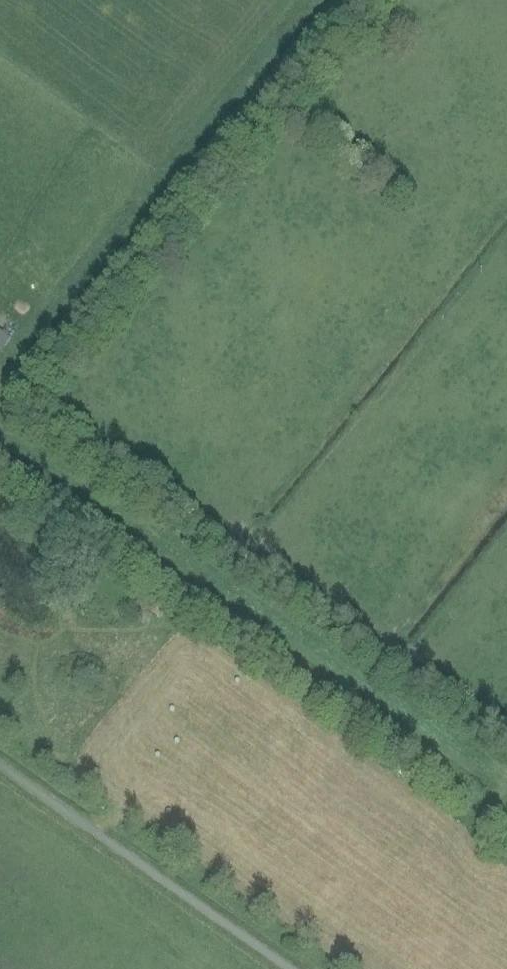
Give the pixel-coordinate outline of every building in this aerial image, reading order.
[(7,349),(17,337),(0,323),(0,344),(7,349)]
